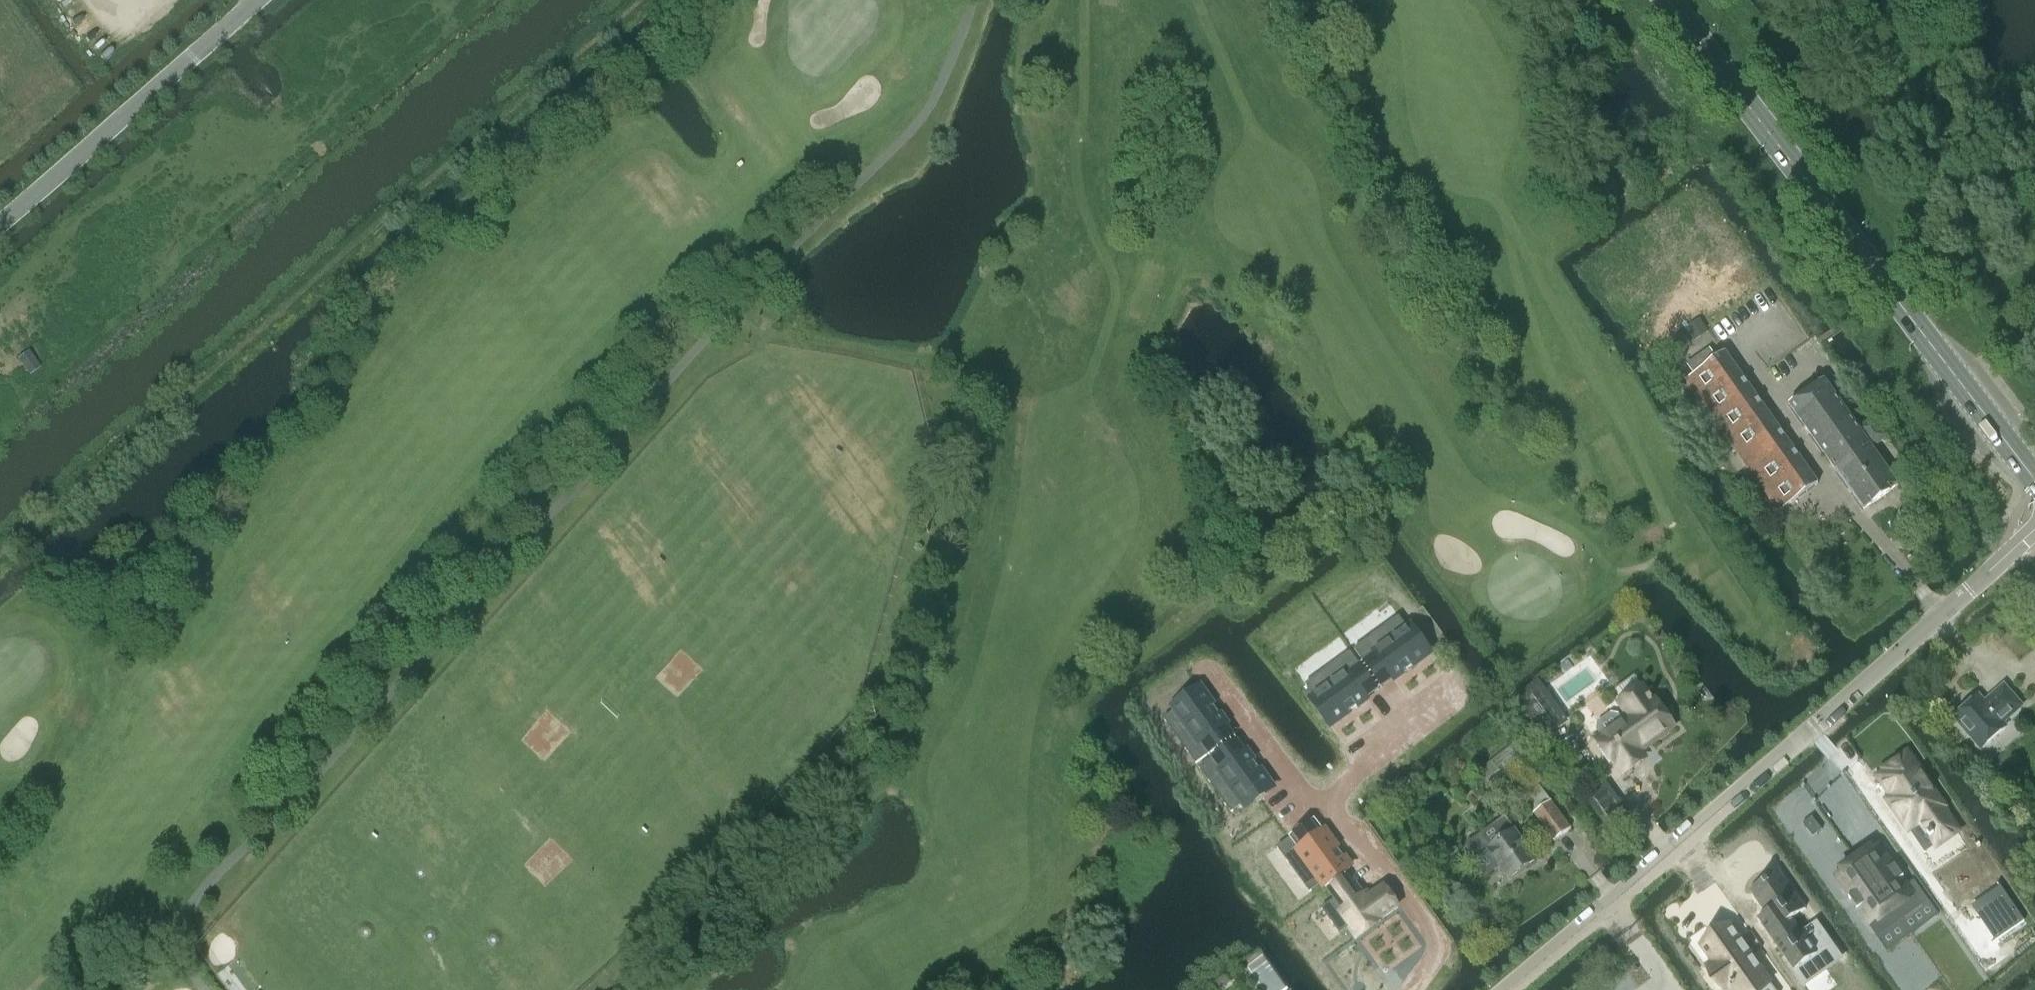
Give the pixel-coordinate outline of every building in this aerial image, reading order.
[(1700,320),(1687,329),(1695,340),(1707,331),(1700,320)] [(1683,335),(1671,343),(1677,352),(1689,343),(1683,335)] [(1693,374),(1685,380),(1698,399),(1778,512),(1818,484),(1758,399),(1725,352),(1717,358),(1693,374)] [(1858,428),(1824,381),(1790,405),(1863,508),(1863,509),(1864,509),(1873,503),(1874,503),(1889,492),(1898,485),(1872,448),(1887,437),(1873,417),(1858,428)] [(1399,617),(1354,649),(1380,685),(1391,677),(1393,680),(1430,653),(1411,627),(1408,629),(1399,617)] [(1350,652),(1305,685),(1314,697),(1311,699),(1330,726),(1367,699),(1364,696),(1376,688),(1350,652)] [(1516,698),(1544,738),(1562,725),(1533,685),(1516,698)] [(1176,710),(1163,719),(1196,764),(1231,738),(1223,727),(1226,724),(1200,687),(1173,707),(1176,710)] [(2021,706),(2004,687),(1984,703),(1978,696),(1954,717),(1981,749),(2005,727),(2002,723),(2021,706)] [(1668,729),(1673,726),(1654,700),(1652,701),(1647,693),(1627,707),(1633,715),(1623,722),(1618,715),(1611,714),(1598,723),(1597,730),(1602,737),(1597,741),(1616,767),(1618,765),(1623,773),(1644,759),(1638,750),(1652,740),(1655,744),(1671,732),(1668,729)] [(1234,742),(1199,768),(1231,813),(1243,804),(1246,807),(1272,788),(1246,751),(1242,753),(1234,742)] [(1477,773),(1496,799),(1533,771),(1514,745),(1477,773)] [(1908,757),(1905,759),(1904,757),(1888,768),(1889,770),(1879,777),(1886,788),(1884,789),(1891,798),(1890,798),(1890,799),(1888,800),(1900,817),(1908,829),(1920,822),(1928,834),(1927,835),(1930,839),(1931,838),(1932,839),(1936,845),(1947,837),(1947,838),(1957,831),(1941,808),(1942,806),(1932,792),(1934,790),(1922,771),(1919,773),(1908,757)] [(1571,829),(1539,785),(1523,797),(1554,841),(1571,829)] [(1588,798),(1595,808),(1614,795),(1607,785),(1588,798)] [(1812,838),(1822,830),(1812,817),(1802,824),(1812,838)] [(1500,866),(1510,879),(1536,861),(1526,847),(1527,846),(1523,841),(1522,842),(1505,818),(1467,845),(1477,859),(1485,853),(1496,869),(1500,866)] [(1312,822),(1277,847),(1309,892),(1322,883),(1324,886),(1350,867),(1324,830),(1320,833),(1312,822)] [(1868,852),(1856,860),(1900,922),(1901,922),(1929,902),(1914,881),(1908,886),(1902,878),(1904,878),(1903,876),(1901,877),(1894,868),(1896,867),(1895,865),(1894,866),(1880,846),(1869,854),(1868,852)] [(1847,870),(1836,878),(1850,897),(1849,898),(1849,899),(1851,898),(1858,908),(1856,909),(1857,910),(1858,909),(1878,938),(1900,922),(1856,860),(1845,868),(1847,870)] [(1776,872),(1749,891),(1765,914),(1757,919),(1785,959),(1784,960),(1802,986),(1840,960),(1816,926),(1802,935),(1792,920),(1806,910),(1793,892),(1791,894),(1776,872)] [(1357,883),(1321,908),(1340,934),(1348,928),(1355,938),(1398,907),(1382,886),(1370,895),(1368,892),(1365,894),(1357,883)] [(1982,916),(1997,938),(1998,940),(2024,922),(2003,890),(2001,890),(1986,901),(1992,909),(1982,916)] [(1701,945),(1713,962),(1707,966),(1712,973),(1719,984),(1723,989),(1725,989),(1730,987),(1733,989),(1762,989),(1770,984),(1749,954),(1750,953),(1742,942),(1741,942),(1729,925),(1701,945)]
